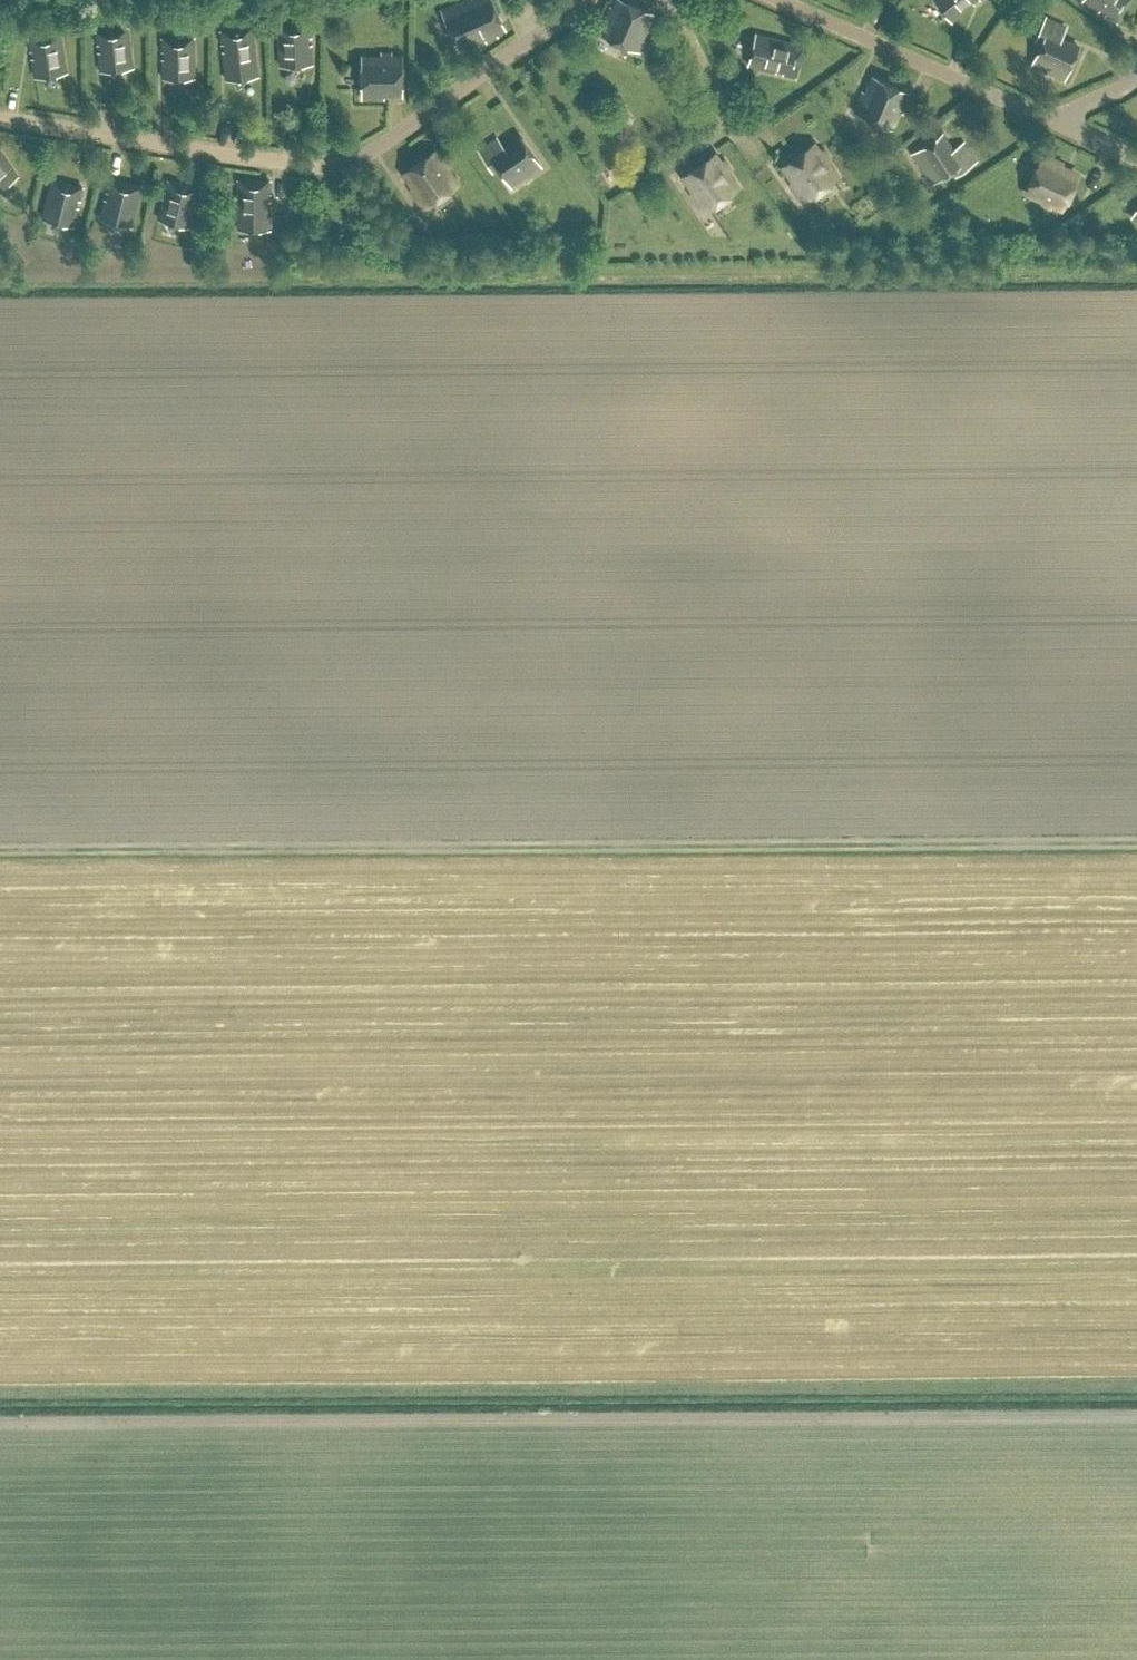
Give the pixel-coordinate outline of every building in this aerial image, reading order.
[(504,25),(493,0),(463,0),(443,9),(459,45),(485,34),(487,37),(496,33),(495,30),(504,25)] [(625,0),(618,0),(615,7),(611,5),(607,14),(611,16),(603,33),(635,47),(639,49),(647,30),(643,29),(651,11),(625,0)] [(974,2),(977,0),(937,0),(954,21),(976,4),(974,2)] [(1102,8),(1108,12),(1107,14),(1118,21),(1130,0),(1085,0),(1084,1),(1101,10),(1102,8)] [(1065,75),(1078,45),(1060,37),(1065,26),(1046,17),(1036,38),(1042,41),(1036,54),(1051,61),(1048,67),(1065,75)] [(280,63),(313,61),(311,43),(308,43),(308,35),(311,35),(310,23),(278,25),(280,63)] [(101,69),(133,65),(129,26),(96,30),(98,43),(101,42),(102,49),(99,50),(101,69)] [(226,77),(258,73),(253,26),(221,30),(222,42),(225,42),(226,49),(223,49),(226,77)] [(32,56),(35,75),(67,70),(61,32),(29,37),(31,49),(34,49),(35,56),(32,56)] [(793,75),(801,44),(756,32),(748,64),(774,70),(775,67),(782,69),(781,72),(793,75)] [(163,76),(195,75),(195,36),(162,37),(162,49),(165,49),(166,57),(162,57),(163,76)] [(391,57),(391,52),(381,52),(381,56),(363,56),(363,91),(363,95),(383,95),(383,91),(402,91),(402,57),(391,57)] [(902,99),(906,90),(875,76),(867,93),(863,91),(855,110),(891,126),(898,109),(902,110),(906,101),(902,99)] [(400,111),(400,98),(367,99),(367,112),(400,111)] [(953,148),(941,132),(914,151),(925,166),(931,162),(940,176),(952,167),(955,173),(975,159),(963,142),(953,148)] [(539,163),(521,136),(504,147),(497,137),(480,149),(493,169),(498,165),(510,183),(539,163)] [(818,152),(812,144),(784,164),(795,179),(792,181),(804,197),(835,175),(824,160),(828,157),(822,149),(818,152)] [(0,148),(0,186),(18,174),(0,148)] [(439,159),(434,150),(405,170),(416,185),(413,188),(424,204),(456,182),(446,167),(449,165),(443,156),(439,159)] [(719,162),(714,154),(685,174),(696,189),(692,191),(704,208),(707,206),(736,186),(725,171),(728,168),(722,159),(719,162)] [(1062,205),(1077,174),(1060,166),(1061,162),(1043,154),(1041,157),(1027,189),(1044,197),(1042,201),(1051,205),(1053,201),(1062,205)] [(80,198),(83,186),(52,178),(42,216),(74,224),(78,205),(75,205),(77,197),(80,198)] [(135,212),(141,186),(110,178),(107,190),(110,191),(108,198),(105,197),(100,215),(129,223),(132,211),(135,212)] [(196,199),(199,187),(168,179),(159,217),(190,224),(195,206),(192,205),(193,198),(196,199)] [(270,192),(270,179),(238,179),(238,226),(270,227),(270,199),(267,199),(267,192),(270,192)]
